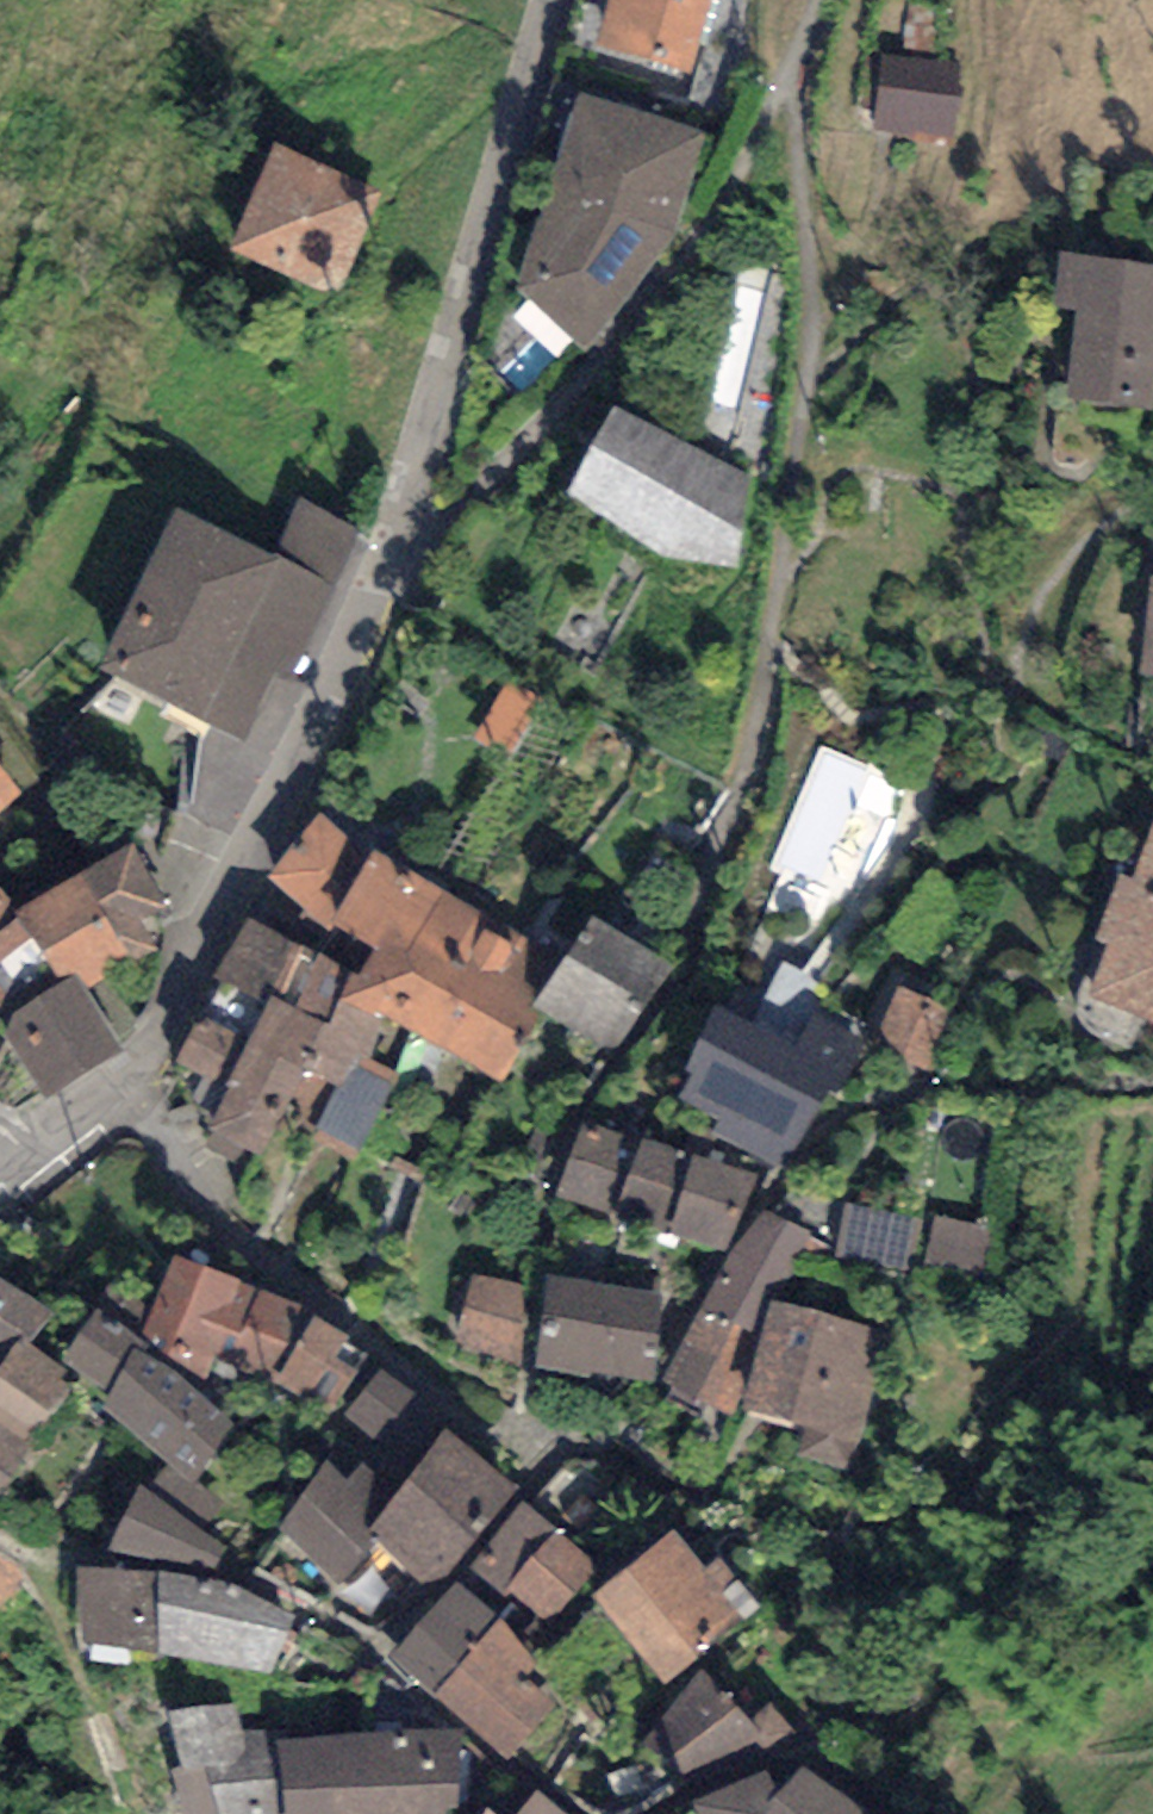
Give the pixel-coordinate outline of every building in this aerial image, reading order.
[(709,0),(608,0),(595,45),(687,73),(709,0)] [(955,73),(885,67),(880,129),(950,135),(955,73)] [(704,141),(579,100),(511,307),(588,347),(668,238),(704,141)] [(394,193),(271,143),(224,257),(348,307),(394,193)] [(1060,252),(1053,306),(1078,309),(1066,398),(1152,409),(1152,398),(1152,263),(1060,252)] [(744,485),(621,433),(583,510),(658,560),(735,568),(744,485)] [(278,576),(181,534),(114,685),(244,742),(277,669),(292,675),(352,539),(304,518),(278,576)] [(1152,575),(1144,676),(1152,677),(1152,575)] [(24,794),(0,768),(0,816),(24,794)] [(370,854),(320,813),(269,877),(327,932),(330,924),(370,854)] [(1134,877),(1121,872),(1096,938),(1109,943),(1090,996),(1152,1019),(1152,826),(1134,877)] [(52,889),(17,910),(21,916),(53,970),(62,985),(79,975),(88,990),(102,982),(159,948),(143,920),(169,905),(132,842),(52,889)] [(374,849),(370,854),(330,924),(372,949),(356,975),(344,997),(380,1018),(498,1085),(540,1012),(531,1007),(560,957),(374,849)] [(0,888),(0,931),(21,916),(17,910),(0,888)] [(53,970),(21,916),(0,931),(0,1003),(3,1008),(53,970)] [(592,917),(560,957),(531,1007),(540,1012),(616,1053),(674,967),(592,917)] [(356,975),(244,918),(214,978),(218,980),(176,1062),(230,1089),(201,1147),(237,1165),(245,1149),(258,1155),(282,1108),(315,1125),(308,1139),(353,1161),(397,1074),(361,1056),(380,1018),(344,997),(356,975)] [(124,1051),(88,990),(79,975),(62,985),(3,1022),(47,1097),(124,1051)] [(797,1047),(715,1005),(683,1069),(693,1074),(680,1100),(721,1121),(715,1132),(788,1169),(829,1089),(839,1094),(867,1039),(815,1012),(797,1047)] [(754,1175),(580,1120),(556,1198),(725,1251),(754,1175)] [(917,1217),(845,1203),(834,1259),(906,1272),(917,1217)] [(812,1232),(762,1210),(724,1265),(702,1309),(760,1339),(769,1299),(778,1302),(812,1232)] [(993,1231),(936,1218),(925,1268),(981,1281),(993,1231)] [(176,1257),(145,1333),(207,1380),(216,1353),(272,1373),(308,1309),(239,1283),(241,1277),(176,1257)] [(535,1365),(545,1293),(472,1275),(453,1345),(535,1365)] [(651,1381),(663,1293),(547,1277),(545,1293),(535,1365),(534,1369),(592,1377),(592,1373),(651,1381)] [(0,1279),(0,1369),(22,1339),(30,1344),(52,1312),(0,1279)] [(778,1302),(769,1299),(760,1339),(741,1411),(806,1428),(799,1456),(856,1471),(891,1330),(778,1302)] [(760,1339),(702,1309),(662,1382),(673,1385),(668,1392),(735,1418),(741,1411),(760,1339)] [(99,1311),(65,1360),(110,1394),(102,1405),(168,1466),(189,1485),(195,1478),(236,1427),(146,1352),(152,1346),(99,1311)] [(350,1337),(315,1316),(275,1383),(332,1413),(371,1359),(346,1342),(350,1337)] [(22,1339),(0,1369),(0,1429),(25,1447),(76,1377),(30,1344),(22,1339)] [(332,1437),(344,1444),(400,1490),(448,1427),(382,1370),(332,1437)] [(435,1593),(520,1488),(448,1427),(400,1490),(344,1444),(280,1530),(341,1582),(377,1544),(435,1593)] [(35,1450),(25,1447),(0,1429),(0,1492),(35,1450)] [(168,1466),(147,1490),(208,1533),(228,1508),(195,1478),(189,1485),(168,1466)] [(147,1490),(140,1485),(108,1552),(214,1572),(226,1545),(208,1533),(147,1490)] [(507,1597),(512,1591),(559,1531),(521,1500),(468,1566),(507,1597)] [(675,1529),(593,1595),(665,1683),(759,1607),(720,1560),(708,1570),(675,1529)] [(598,1561),(559,1531),(512,1591),(550,1621),(598,1561)] [(0,1557),(0,1614),(29,1579),(0,1557)] [(157,1571),(78,1569),(84,1642),(155,1651),(157,1571)] [(222,1581),(157,1571),(155,1651),(270,1674),(298,1615),(222,1581)] [(456,1581),(387,1655),(434,1695),(499,1617),(456,1581)] [(562,1699),(499,1617),(434,1695),(505,1760),(562,1699)] [(703,1668),(643,1743),(701,1780),(756,1742),(773,1761),(803,1741),(774,1702),(750,1718),(703,1668)] [(169,1713),(177,1766),(166,1768),(173,1813),(278,1813),(265,1729),(241,1732),(237,1703),(169,1713)] [(276,1739),(284,1813),(449,1813),(450,1805),(459,1805),(459,1730),(276,1739)] [(693,1801),(700,1813),(866,1813),(803,1767),(777,1793),(766,1770),(693,1801)] [(535,1790),(517,1813),(566,1813),(535,1790)]
